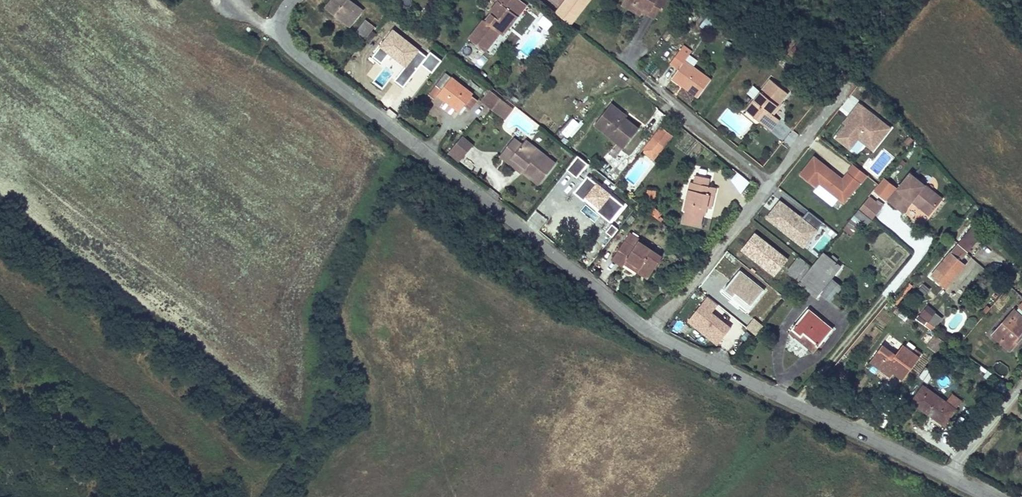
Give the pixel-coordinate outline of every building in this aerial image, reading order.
[(350,0),(332,0),(327,7),(349,26),(359,15),(353,10),(357,5),(350,0)] [(515,0),(497,0),(498,1),(490,10),(492,12),(489,17),(486,15),(478,25),(494,38),(499,31),(502,33),(517,14),(509,8),(515,0)] [(525,3),(521,0),(515,0),(509,8),(517,14),(525,3)] [(579,17),(593,0),(569,0),(564,6),(579,17)] [(628,0),(624,6),(643,16),(645,12),(635,7),(636,5),(628,0)] [(636,5),(635,7),(645,12),(658,20),(663,10),(666,12),(672,1),(669,0),(628,0),(636,5)] [(558,13),(572,25),(579,17),(564,6),(558,13)] [(708,13),(699,25),(706,31),(716,19),(708,13)] [(382,34),(365,21),(357,32),(373,45),(382,34)] [(485,49),(494,38),(478,25),(469,36),(485,49)] [(428,56),(394,29),(373,56),(382,63),(390,53),(406,65),(395,80),(404,87),(421,64),(432,72),(442,60),(431,52),(428,56)] [(686,60),(693,51),(686,46),(672,63),(680,70),(674,78),(699,98),(712,81),(686,60)] [(473,94),(445,72),(436,85),(441,88),(438,94),(446,101),(443,105),(455,115),(458,111),(460,112),(465,105),(472,96),(473,94)] [(772,116),(790,97),(773,81),(750,106),(759,114),(754,119),(770,133),(780,123),(772,116)] [(441,88),(436,85),(428,94),(434,99),(438,94),(441,88)] [(481,101),(484,103),(493,92),(490,90),(485,96),(481,101)] [(508,104),(493,92),(484,103),(499,114),(508,104)] [(472,96),(465,105),(470,109),(477,99),(472,96)] [(629,115),(614,103),(610,106),(623,117),(622,118),(625,120),(627,117),(629,115)] [(504,119),(513,108),(508,104),(499,114),(504,119)] [(891,129),(861,104),(852,115),(854,117),(847,126),(837,138),(851,150),(859,139),(874,151),(891,129)] [(625,147),(641,128),(627,117),(625,120),(622,118),(623,117),(610,106),(596,124),(625,147)] [(759,114),(750,106),(745,110),(754,119),(759,114)] [(854,117),(852,115),(845,124),(847,126),(854,117)] [(568,140),(579,127),(572,121),(561,134),(568,140)] [(644,151),(655,159),(665,145),(661,141),(668,132),(663,128),(644,151)] [(665,145),(673,136),(668,132),(661,141),(665,145)] [(459,162),(474,144),(463,134),(447,152),(459,162)] [(524,171),(539,184),(556,163),(526,140),(522,145),(514,139),(502,153),(510,160),(513,157),(526,168),(524,171)] [(510,160),(502,153),(499,156),(521,174),(524,171),(526,168),(513,157),(510,160)] [(589,164),(578,155),(568,169),(578,177),(589,164)] [(830,169),(814,156),(799,174),(816,187),(819,183),(843,202),(859,182),(847,172),(842,179),(834,173),(833,174),(828,171),(830,169)] [(639,186),(653,163),(643,157),(628,179),(639,186)] [(748,180),(738,172),(731,180),(740,191),(748,180)] [(915,198),(931,212),(942,199),(911,174),(889,200),(901,210),(910,199),(912,201),(915,198)] [(588,175),(575,192),(585,201),(588,197),(600,207),(599,208),(606,214),(604,216),(611,222),(625,206),(588,175)] [(690,182),(684,209),(705,214),(706,207),(709,195),(713,195),(716,187),(708,185),(710,178),(697,175),(695,183),(690,182)] [(868,200),(880,210),(882,206),(870,197),(868,200)] [(931,212),(915,198),(912,201),(929,215),(931,212)] [(910,199),(901,210),(904,212),(912,201),(910,199)] [(860,210),(872,219),(880,210),(868,200),(860,210)] [(780,202),(767,218),(801,246),(821,222),(809,212),(802,220),(780,202)] [(613,224),(607,232),(613,237),(619,229),(613,224)] [(813,249),(822,254),(836,232),(827,227),(813,249)] [(961,260),(981,236),(971,228),(932,276),(946,287),(965,264),(961,260)] [(640,242),(640,241),(630,234),(625,241),(635,248),(640,242)] [(788,262),(753,234),(741,250),(776,278),(788,262)] [(650,275),(663,257),(640,242),(635,248),(625,241),(614,258),(624,265),(626,263),(628,260),(650,275)] [(816,297),(841,266),(824,253),(811,268),(800,281),(799,283),(816,297)] [(811,268),(799,257),(789,269),(788,271),(800,281),(811,268)] [(650,275),(628,260),(626,263),(648,278),(650,275)] [(980,274),(984,267),(976,262),(972,269),(980,274)] [(751,307),(764,291),(740,270),(724,290),(733,298),(737,294),(751,307)] [(924,285),(917,293),(923,298),(930,290),(924,285)] [(716,307),(706,298),(686,322),(716,346),(729,330),(710,314),(716,307)] [(1020,306),(1021,307),(1016,312),(1015,310),(993,334),(1010,350),(1021,337),(1021,335),(1021,334),(1021,304),(1020,306)] [(833,329),(809,309),(792,329),(801,337),(805,333),(820,345),(833,329)] [(880,330),(890,316),(882,310),(872,325),(880,330)] [(942,317),(937,312),(930,321),(935,325),(942,317)] [(754,337),(761,329),(751,321),(745,330),(754,337)] [(930,341),(935,349),(943,344),(937,336),(930,341)] [(904,379),(920,357),(903,344),(896,354),(884,345),(871,361),(888,373),(891,369),(895,372),(904,379)] [(919,376),(928,382),(935,372),(926,366),(919,376)] [(912,402),(932,417),(933,415),(945,424),(956,409),(962,401),(953,394),(946,402),(924,386),(912,402)]
